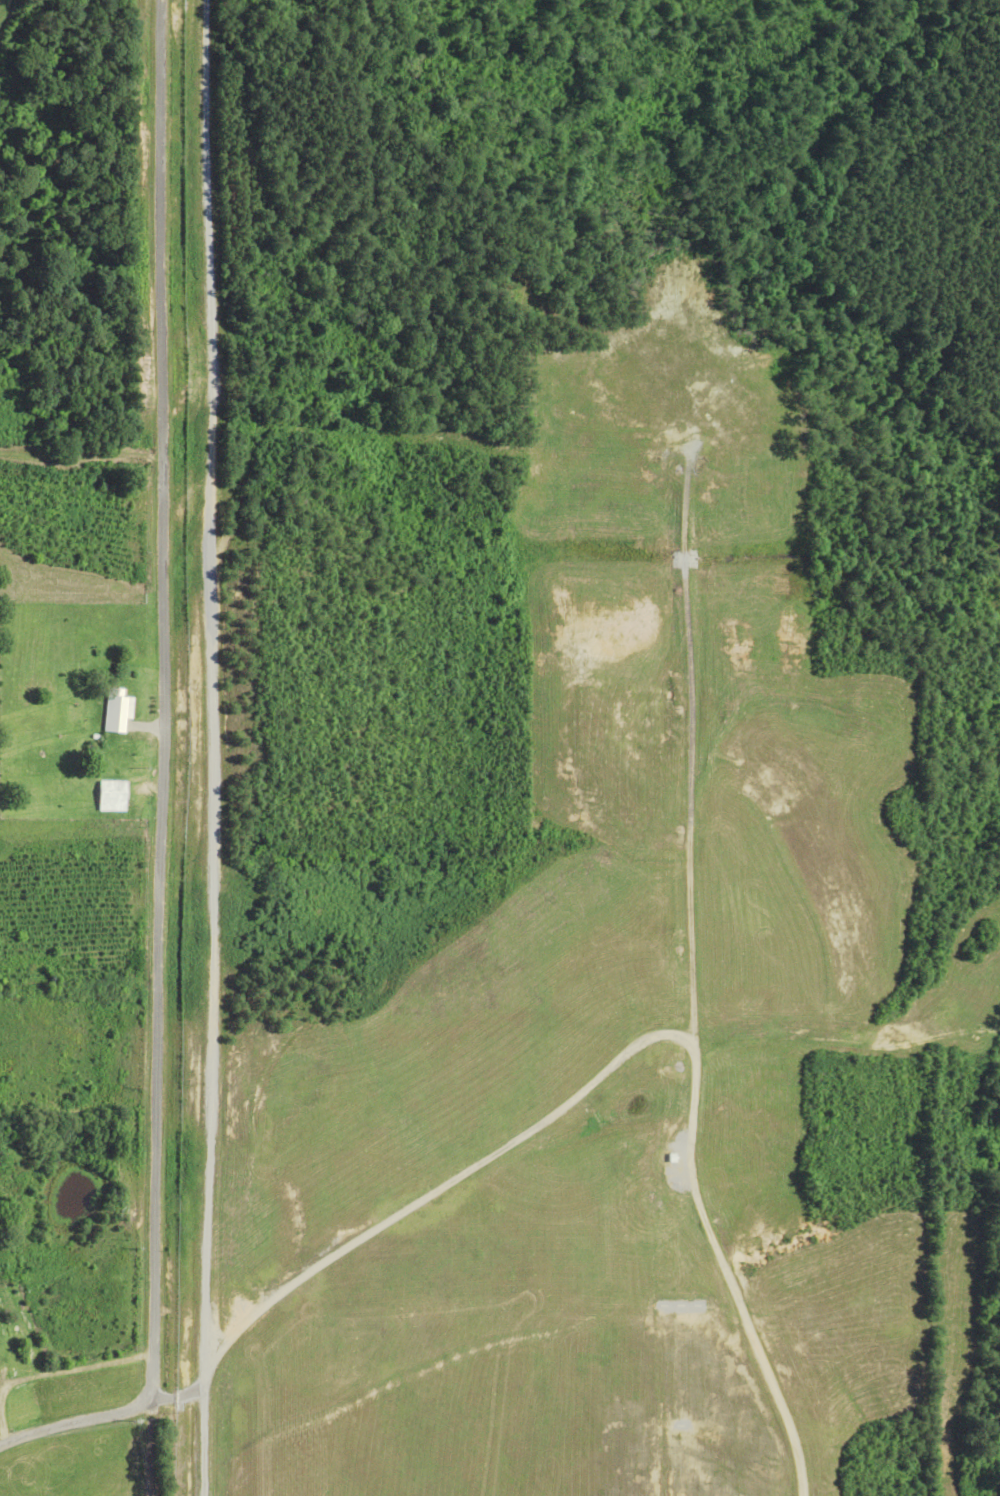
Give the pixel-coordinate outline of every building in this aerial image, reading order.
[(128,689),(109,687),(104,731),(124,732),(128,689)] [(125,781),(99,781),(99,810),(125,810),(125,781)]
